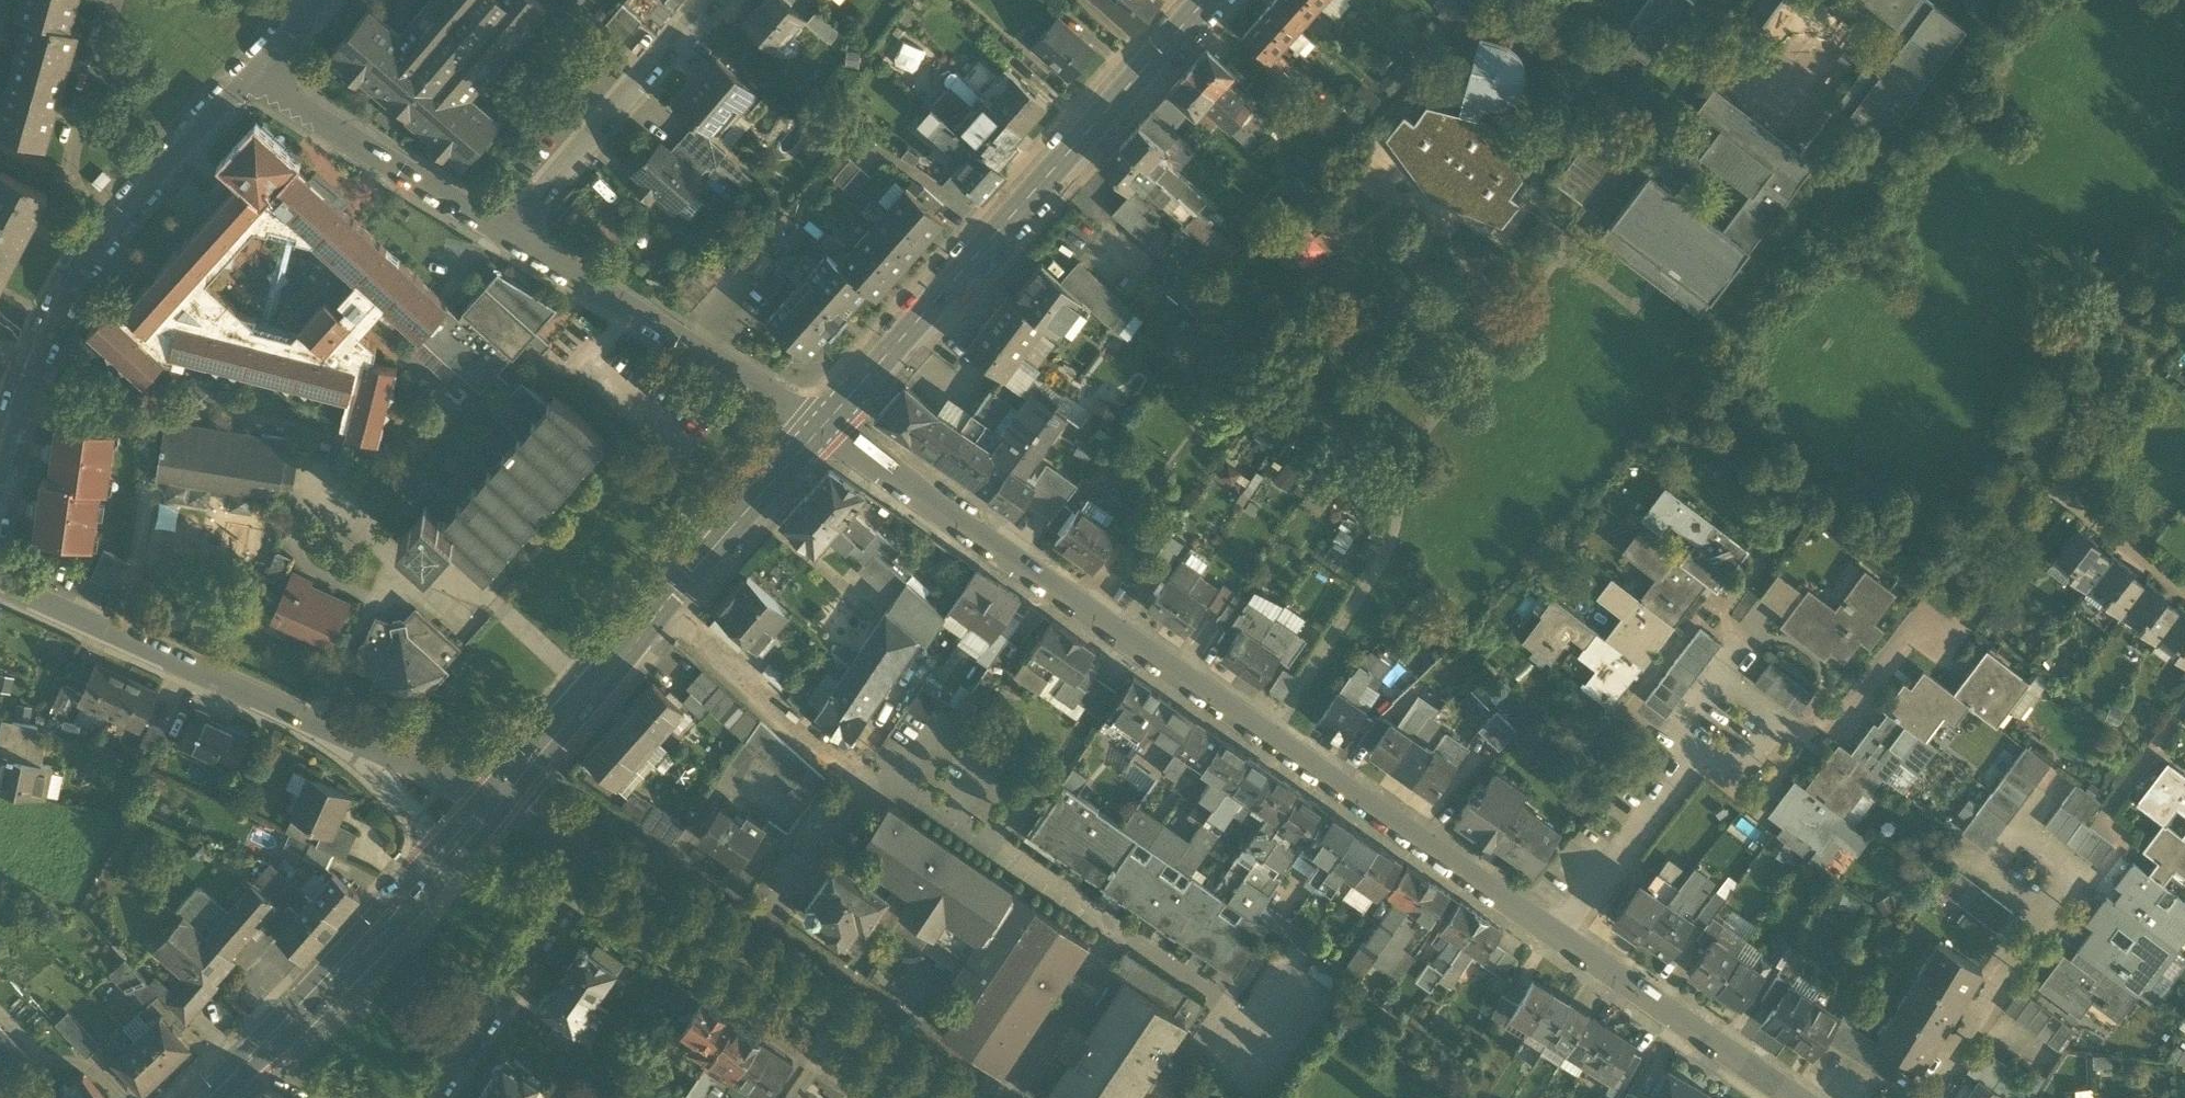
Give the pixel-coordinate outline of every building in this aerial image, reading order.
[(28,17),(69,28),(75,10),(74,9),(76,0),(24,0),(20,15),(28,17)] [(464,166),(478,149),(474,145),(481,137),(485,141),(500,124),(469,97),(474,91),(469,87),(477,78),(482,82),(497,64),(492,60),(500,52),(504,56),(505,55),(501,51),(508,42),(513,46),(535,20),(531,16),(541,4),(536,0),(440,0),(433,9),(428,5),(413,22),(418,26),(409,36),(404,32),(399,38),(368,11),(353,28),(358,32),(351,40),(347,36),(332,52),(380,93),(384,89),(394,96),(389,101),(391,102),(395,97),(410,111),(406,116),(407,117),(412,112),(421,120),(417,125),(464,166)] [(440,0),(432,0),(428,5),(433,9),(440,0)] [(675,13),(686,0),(666,0),(664,3),(675,13)] [(775,51),(790,34),(791,34),(804,19),(783,0),(764,0),(744,24),(775,51)] [(1104,8),(1132,32),(1161,0),(1112,0),(1104,8)] [(1299,29),(1303,25),(1276,0),(1259,18),(1287,43),(1299,29)] [(1319,7),(1311,0),(1276,0),(1303,25),(1319,7)] [(1348,0),(1347,0),(1325,0),(1319,7),(1335,21),(1351,3),(1348,0)] [(1454,31),(1470,13),(1456,0),(1450,0),(1436,15),(1454,31)] [(1477,14),(1492,0),(1464,0),(1477,14)] [(1631,8),(1637,0),(1620,0),(1631,8)] [(1659,46),(1685,12),(1686,12),(1671,0),(1648,0),(1630,24),(1639,31),(1658,45),(1659,46)] [(1686,12),(1693,1),(1692,0),(1671,0),(1686,12)] [(1693,1),(1686,12),(1685,12),(1703,26),(1722,0),(1694,0),(1693,1)] [(1897,26),(1832,111),(1832,112),(1846,123),(1877,146),(1965,28),(1927,0),(1862,0),(1897,26)] [(531,16),(535,20),(545,8),(541,4),(531,16)] [(621,5),(613,14),(630,29),(638,20),(621,5)] [(807,23),(830,43),(840,32),(816,11),(807,23)] [(622,39),(630,29),(613,14),(605,24),(622,39)] [(69,28),(28,17),(0,117),(0,133),(45,146),(51,126),(49,126),(71,49),(72,50),(78,30),(69,28)] [(1032,46),(1069,79),(1094,51),(1057,18),(1032,46)] [(1270,61),(1287,43),(1259,18),(1243,37),(1270,61)] [(1449,36),(1431,20),(1420,33),(1438,49),(1449,36)] [(418,26),(413,22),(404,32),(409,36),(418,26)] [(613,49),(622,39),(605,24),(596,34),(613,49)] [(358,32),(353,28),(347,36),(351,40),(358,32)] [(1310,39),(1299,29),(1287,43),(1298,53),(1310,39)] [(984,48),(1002,64),(1012,52),(994,36),(984,48)] [(1463,103),(1460,116),(1474,120),(1475,114),(1478,115),(1480,108),(1483,109),(1485,101),(1496,101),(1505,99),(1516,91),(1521,82),(1523,70),(1519,58),(1511,49),(1502,45),(1481,39),(1482,36),(1480,36),(1472,65),(1456,61),(1431,95),(1463,103)] [(915,70),(923,48),(902,40),(894,62),(915,70)] [(501,51),(505,55),(513,46),(508,42),(501,51)] [(1187,72),(1242,121),(1251,112),(1251,111),(1226,88),(1236,77),(1207,50),(1187,72)] [(492,60),(497,64),(504,56),(500,52),(492,60)] [(1390,71),(1402,83),(1420,66),(1407,55),(1390,71)] [(715,138),(716,139),(718,137),(714,134),(735,109),(739,112),(756,93),(717,59),(693,86),(691,84),(673,106),(692,123),(693,124),(695,126),(698,123),(715,138)] [(981,95),(1022,131),(1046,104),(1006,68),(981,95)] [(1391,94),(1402,83),(1390,71),(1379,82),(1391,94)] [(1231,133),(1242,121),(1187,72),(1168,93),(1189,112),(1197,119),(1206,110),(1231,133)] [(1277,81),(1296,99),(1303,91),(1284,73),(1277,81)] [(940,117),(997,168),(998,166),(1018,145),(1014,141),(1022,132),(1022,131),(981,95),(959,76),(930,108),(940,117)] [(469,87),(474,91),(482,82),(477,78),(469,87)] [(1381,99),(1364,84),(1349,100),(1367,115),(1381,99)] [(1714,88),(1706,99),(1806,176),(1814,164),(1800,153),(1714,88)] [(384,89),(380,93),(389,101),(394,96),(384,89)] [(1168,93),(1152,111),(1173,130),(1189,112),(1168,93)] [(1706,99),(1649,173),(1750,249),(1806,176),(1706,99)] [(1476,120),(1474,120),(1460,116),(1427,107),(1415,123),(1413,125),(1418,129),(1407,143),(1408,144),(1402,151),(1435,196),(1486,215),(1493,208),(1492,207),(1504,194),(1509,198),(1510,195),(1523,179),(1496,135),(1495,136),(1488,125),(1476,121),(1476,120)] [(919,121),(929,130),(940,117),(930,108),(919,121)] [(714,134),(718,137),(739,112),(735,109),(714,134)] [(1179,135),(1173,130),(1152,111),(1139,126),(1165,150),(1179,135)] [(412,112),(407,117),(417,125),(421,120),(412,112)] [(751,123),(739,112),(718,137),(729,147),(751,123)] [(1251,112),(1242,121),(1265,142),(1273,132),(1251,112)] [(1814,164),(1846,123),(1832,112),(1800,153),(1814,164)] [(1415,123),(1405,115),(1389,136),(1391,137),(1392,136),(1402,151),(1408,144),(1407,143),(1418,129),(1413,125),(1415,123)] [(827,128),(835,135),(844,124),(836,117),(827,128)] [(978,194),(982,198),(1005,173),(998,166),(997,168),(940,117),(929,130),(964,161),(954,173),(978,194)] [(1595,131),(1624,153),(1632,142),(1604,120),(1595,131)] [(1254,154),(1265,142),(1242,121),(1231,133),(1254,154)] [(217,166),(230,178),(262,206),(268,201),(313,242),(357,281),(384,306),(419,338),(420,337),(447,307),(448,306),(296,169),(301,163),(296,159),(299,157),(288,147),(285,149),(284,148),(286,145),(276,136),(273,138),(272,137),(274,134),(264,125),(261,127),(256,123),(217,166)] [(712,141),(715,138),(698,123),(695,126),(712,141)] [(693,124),(678,142),(698,158),(713,141),(712,141),(695,126),(693,124)] [(1139,126),(1121,146),(1147,170),(1157,159),(1165,150),(1139,126)] [(1584,205),(1624,153),(1595,131),(1555,184),(1584,205)] [(474,145),(478,149),(485,141),(481,137),(474,145)] [(707,167),(698,158),(678,142),(670,151),(699,176),(707,167)] [(657,193),(673,206),(685,192),(691,192),(702,179),(699,176),(670,151),(660,143),(649,156),(647,155),(645,158),(633,172),(640,178),(631,188),(648,203),(657,193)] [(1177,197),(1147,170),(1121,146),(1103,166),(1129,190),(1137,181),(1167,208),(1177,197)] [(823,170),(833,179),(850,159),(841,150),(823,170)] [(860,168),(850,159),(833,179),(843,187),(860,168)] [(1147,170),(1177,197),(1187,187),(1157,159),(1147,170)] [(870,176),(860,168),(843,187),(853,196),(870,176)] [(0,172),(0,249),(15,257),(24,240),(23,240),(38,211),(39,212),(47,195),(2,169),(0,172)] [(942,185),(969,204),(978,194),(954,173),(954,172),(942,185)] [(1649,173),(1609,226),(1635,245),(1685,283),(1711,302),(1750,250),(1750,249),(1649,173)] [(149,282),(124,309),(149,332),(201,274),(262,206),(230,178),(218,192),(213,187),(193,209),(205,220),(192,234),(194,235),(193,236),(187,234),(185,245),(180,249),(175,248),(172,258),(171,259),(170,258),(156,274),(159,276),(152,284),(149,282)] [(1257,203),(1272,217),(1287,200),(1272,186),(1257,203)] [(1187,187),(1177,197),(1197,216),(1207,205),(1187,187)] [(906,188),(886,210),(924,243),(943,222),(935,214),(915,197),(906,188)] [(915,197),(935,214),(944,205),(925,188),(915,197)] [(676,209),(691,192),(685,192),(673,206),(676,209)] [(1154,252),(1157,254),(1171,239),(1145,216),(1150,210),(1131,194),(1113,214),(1154,252)] [(1520,203),(1510,195),(1509,198),(1504,194),(1492,207),(1493,208),(1486,215),(1503,222),(1503,223),(1505,224),(1520,203)] [(1177,197),(1167,208),(1206,244),(1178,275),(1180,276),(1195,290),(1236,252),(1197,216),(1177,197)] [(201,274),(207,280),(256,228),(268,230),(269,223),(298,232),(297,236),(313,242),(268,201),(262,206),(201,274)] [(1258,232),(1271,219),(1257,206),(1244,219),(1258,232)] [(908,261),(924,243),(886,210),(870,228),(908,261)] [(292,336),(300,328),(273,321),(282,285),(289,281),(285,273),(293,245),(308,248),(313,242),(297,236),(298,232),(269,223),(268,230),(284,234),(275,270),(268,275),(272,282),(263,319),(257,317),(257,316),(242,312),(255,324),(254,326),(292,336)] [(1598,241),(1624,260),(1635,245),(1609,226),(1598,241)] [(892,279),(908,261),(870,228),(854,246),(892,279)] [(1324,249),(1304,228),(1284,247),(1303,268),(1324,249)] [(738,264),(748,273),(765,253),(755,244),(738,264)] [(1685,283),(1635,245),(1624,260),(1673,297),(1685,283)] [(876,297),(892,279),(854,246),(838,264),(868,291),(876,297)] [(15,257),(0,249),(0,283),(4,276),(4,277),(15,257)] [(717,282),(726,272),(706,254),(697,264),(717,282)] [(794,345),(795,358),(821,357),(820,344),(830,333),(832,335),(849,316),(847,314),(868,291),(838,264),(827,254),(783,304),(767,321),(794,345)] [(1091,309),(1101,318),(1119,299),(1079,263),(1062,282),(1083,302),(1091,309)] [(708,292),(717,282),(697,264),(689,274),(708,292)] [(1042,264),(1017,296),(1062,329),(1063,327),(1083,302),(1062,282),(1042,264)] [(513,357),(530,338),(536,332),(558,308),(498,272),(486,285),(463,311),(464,312),(460,318),(447,307),(420,337),(421,337),(410,349),(446,381),(457,370),(480,391),(491,380),(498,372),(501,368),(502,370),(510,361),(509,360),(512,356),(513,357)] [(384,306),(357,281),(339,300),(347,308),(341,314),(325,300),(300,328),(292,336),(254,326),(255,324),(242,312),(207,280),(201,274),(149,332),(124,309),(121,307),(116,312),(167,358),(170,354),(208,364),(209,362),(210,363),(218,370),(222,366),(228,367),(236,375),(240,370),(242,371),(241,372),(279,382),(280,380),(282,381),(289,388),(293,384),(299,385),(307,393),(311,388),(312,389),(312,390),(347,399),(341,425),(348,427),(346,433),(380,441),(385,421),(383,420),(384,418),(391,411),(386,407),(388,401),(395,393),(391,389),(391,388),(393,388),(398,368),(374,362),(377,347),(360,332),(384,306)] [(700,301),(708,292),(689,274),(680,284),(700,301)] [(1182,304),(1195,290),(1180,276),(1166,289),(1182,304)] [(1711,302),(1685,283),(1673,297),(1699,317),(1711,302)] [(691,311),(700,301),(680,284),(671,294),(691,311)] [(1034,339),(1045,325),(1014,301),(1006,295),(964,350),(999,376),(1003,380),(1007,375),(1022,356),(1034,339)] [(1058,334),(1062,329),(1017,296),(1014,301),(1045,325),(1058,334)] [(1129,308),(1119,299),(1101,318),(1113,329),(1129,308)] [(1083,302),(1063,327),(1072,334),(1091,309),(1083,302)] [(144,384),(167,358),(116,312),(111,308),(88,333),(104,347),(105,346),(106,347),(109,357),(115,355),(120,359),(123,369),(128,367),(129,368),(128,369),(144,384)] [(1129,308),(1113,329),(1128,341),(1144,320),(1129,308)] [(1206,342),(1211,337),(1217,331),(1205,316),(1194,331),(1206,342)] [(1228,345),(1217,331),(1211,337),(1222,350),(1228,345)] [(551,345),(536,332),(530,338),(545,351),(551,345)] [(1211,337),(1206,342),(1195,350),(1206,363),(1222,350),(1211,337)] [(1022,356),(1036,367),(1049,350),(1034,339),(1022,356)] [(1007,375),(1023,385),(1037,368),(1036,367),(1022,356),(1007,375)] [(1200,370),(1186,358),(1177,367),(1191,380),(1200,370)] [(491,380),(508,395),(515,387),(498,372),(491,380)] [(990,389),(1019,408),(1031,391),(1023,385),(1007,375),(1003,380),(999,376),(990,389)] [(522,379),(515,387),(508,395),(493,411),(503,420),(518,434),(547,402),(522,379)] [(159,401),(169,402),(171,386),(162,385),(159,401)] [(1067,416),(1061,412),(1055,407),(1058,402),(1035,385),(1031,391),(1019,408),(990,389),(973,415),(971,414),(959,431),(1011,465),(1034,435),(1046,444),(1067,416)] [(879,423),(912,445),(931,424),(937,417),(936,415),(904,387),(878,416),(879,423)] [(1065,393),(1058,402),(1065,407),(1061,412),(1067,416),(1078,424),(1088,410),(1065,393)] [(455,530),(495,565),(568,485),(606,442),(595,429),(582,416),(568,405),(554,395),(547,402),(518,434),(503,420),(427,505),(425,504),(399,533),(428,560),(455,530)] [(959,431),(971,414),(949,398),(936,415),(937,417),(951,425),(959,431)] [(1098,399),(1091,420),(1111,427),(1118,405),(1098,399)] [(1065,407),(1058,402),(1055,407),(1061,412),(1065,407)] [(951,425),(937,417),(931,424),(945,434),(951,425)] [(159,476),(169,478),(211,485),(221,486),(221,489),(222,489),(223,487),(233,488),(253,492),(252,494),(254,494),(279,498),(289,437),(263,433),(262,435),(166,420),(157,478),(159,479),(159,476)] [(34,538),(87,546),(89,533),(96,534),(99,515),(95,515),(97,501),(100,501),(102,490),(103,477),(110,478),(115,444),(108,443),(110,430),(56,423),(53,444),(48,444),(46,460),(51,460),(48,480),(42,479),(39,501),(33,500),(31,516),(36,517),(34,538)] [(912,445),(989,498),(1010,467),(1011,465),(959,431),(951,425),(945,434),(931,424),(912,445)] [(1011,465),(1010,467),(1022,476),(1046,444),(1034,435),(1011,465)] [(1097,449),(1081,440),(1073,454),(1089,462),(1097,449)] [(1116,463),(1105,455),(1092,473),(1102,481),(1116,463)] [(1303,468),(1289,459),(1274,482),(1287,491),(1303,468)] [(1022,500),(1051,520),(1064,504),(1078,485),(1047,463),(1033,483),(1022,500)] [(1241,473),(1228,464),(1219,476),(1232,485),(1241,473)] [(1033,483),(1022,476),(1010,467),(989,498),(1013,514),(1022,500),(1033,483)] [(1310,467),(1298,484),(1308,491),(1320,474),(1310,467)] [(807,494),(842,525),(854,511),(866,492),(834,471),(826,474),(807,494)] [(1249,486),(1255,490),(1263,478),(1257,474),(1249,486)] [(109,491),(110,478),(103,477),(102,490),(109,491)] [(207,505),(211,485),(169,478),(166,499),(207,505)] [(251,513),(254,494),(252,494),(253,492),(233,488),(230,509),(251,513)] [(1701,539),(1681,565),(1701,579),(1716,591),(1733,568),(1728,564),(1742,545),(1667,488),(1644,519),(1663,534),(1675,519),(1701,539)] [(878,501),(866,492),(854,511),(866,521),(878,501)] [(845,549),(847,547),(856,537),(842,525),(807,494),(781,523),(816,554),(832,536),(845,549)] [(1326,507),(1307,494),(1301,503),(1320,516),(1326,507)] [(1089,498),(1080,509),(1105,527),(1113,515),(1089,498)] [(1074,512),(1064,504),(1051,520),(1048,525),(1058,533),(1074,512)] [(1118,536),(1105,527),(1080,509),(1079,509),(1055,544),(1094,571),(1118,536)] [(866,521),(854,511),(842,525),(856,537),(864,544),(876,531),(877,530),(866,521)] [(1355,537),(1341,528),(1333,541),(1347,550),(1355,537)] [(876,531),(900,553),(901,552),(877,530),(876,531)] [(2086,592),(2092,583),(2110,560),(2096,550),(2099,546),(2078,530),(2058,557),(2076,572),(2070,580),(2086,592)] [(900,553),(876,531),(864,544),(874,553),(906,581),(911,576),(893,560),(900,553)] [(1657,578),(1641,600),(1673,625),(1685,609),(1681,605),(1701,579),(1681,565),(1638,532),(1623,553),(1657,578)] [(864,544),(856,537),(847,547),(865,563),(874,553),(864,544)] [(1156,557),(1170,566),(1183,546),(1170,537),(1156,557)] [(90,578),(114,588),(127,560),(103,550),(90,578)] [(267,577),(282,583),(285,577),(287,571),(293,558),(278,551),(267,577)] [(1188,552),(1183,560),(1201,572),(1206,564),(1188,552)] [(906,581),(874,553),(865,563),(857,572),(893,604),(907,583),(906,581)] [(2121,618),(2127,610),(2145,587),(2131,576),(2134,572),(2113,556),(2110,560),(2092,583),(2111,597),(2104,606),(2121,618)] [(2066,585),(2070,580),(2076,572),(2058,557),(2048,571),(2066,585)] [(1183,560),(1169,580),(1187,592),(1199,574),(1201,572),(1183,560)] [(951,609),(972,623),(999,584),(977,570),(951,609)] [(272,617),(332,644),(350,604),(311,586),(313,582),(292,573),(287,571),(285,577),(289,579),(272,617)] [(1835,611),(1810,592),(1807,595),(1839,620),(1848,607),(1845,605),(1868,574),(1865,572),(1835,611)] [(1759,598),(1780,614),(1799,589),(1778,573),(1759,598)] [(1217,586),(1199,574),(1187,592),(1205,605),(1217,586)] [(1830,652),(1843,662),(1860,639),(1868,646),(1881,629),(1871,622),(1893,593),(1868,574),(1845,605),(1848,607),(1839,620),(1807,595),(1810,592),(1808,591),(1806,594),(1799,589),(1780,614),(1787,619),(1782,626),(1809,646),(1814,640),(1830,652)] [(748,642),(755,648),(771,630),(774,632),(790,614),(747,576),(715,613),(718,616),(748,642)] [(1623,617),(1606,639),(1642,667),(1665,636),(1656,629),(1663,620),(1672,627),(1673,625),(1641,600),(1613,579),(1598,598),(1623,617)] [(1149,610),(1166,622),(1187,592),(1169,580),(1149,610)] [(912,607),(937,629),(941,623),(945,617),(907,583),(893,604),(905,614),(912,607)] [(2086,592),(2104,606),(2111,597),(2092,583),(2086,592)] [(2156,645),(2162,636),(2180,613),(2167,603),(2169,600),(2147,583),(2145,587),(2127,610),(2146,624),(2139,632),(2156,645)] [(1021,600),(999,584),(972,623),(994,638),(1015,609),(1021,600)] [(1221,615),(1232,599),(1235,595),(1236,593),(1225,585),(1209,607),(1221,615)] [(1205,605),(1187,592),(1166,622),(1185,634),(1205,605)] [(1256,592),(1249,603),(1275,620),(1285,606),(1256,592)] [(1216,621),(1231,632),(1235,626),(1233,625),(1248,604),(1235,595),(1232,599),(1221,615),(1218,619),(1216,621)] [(404,620),(415,607),(411,603),(393,623),(404,620)] [(1235,626),(1242,631),(1260,643),(1275,620),(1249,603),(1248,604),(1233,625),(1235,626)] [(1600,665),(1586,683),(1613,704),(1642,667),(1606,639),(1558,603),(1546,619),(1543,616),(1523,643),(1551,664),(1571,637),(1585,648),(1582,651),(1600,665)] [(905,614),(893,604),(886,614),(913,637),(918,641),(925,647),(937,629),(912,607),(905,614)] [(1304,619),(1285,606),(1275,620),(1295,633),(1304,619)] [(400,699),(402,700),(425,695),(447,671),(444,668),(461,649),(415,607),(404,620),(393,623),(376,616),(364,642),(362,642),(351,667),(375,678),(372,687),(400,699)] [(1031,607),(1025,616),(1015,629),(1026,636),(1041,614),(1031,607)] [(972,623),(951,609),(945,617),(941,623),(962,638),(972,623)] [(979,660),(989,667),(1015,629),(1025,616),(1015,609),(994,638),(981,657),(979,660)] [(2180,613),(2162,636),(2177,648),(2171,656),(2184,667),(2184,611),(2183,609),(2180,613)] [(2121,618),(2139,632),(2146,624),(2127,610),(2121,618)] [(832,694),(861,714),(913,637),(886,614),(850,667),(841,681),(832,694)] [(709,626),(739,652),(748,642),(718,616),(709,626)] [(1260,643),(1280,656),(1295,633),(1275,620),(1260,643)] [(1665,636),(1672,627),(1663,620),(1656,629),(1665,636)] [(1055,668),(1068,677),(1084,688),(1092,677),(1096,671),(1086,664),(1095,651),(1054,622),(1033,652),(1055,668)] [(994,638),(972,623),(962,638),(959,641),(981,657),(994,638)] [(1701,629),(1693,639),(1713,655),(1721,645),(1701,629)] [(771,630),(755,648),(758,651),(774,632),(771,630)] [(1240,673),(1260,643),(1242,631),(1222,660),(1240,673)] [(1306,641),(1295,633),(1280,656),(1291,663),(1306,641)] [(2162,636),(2156,645),(2152,650),(2167,661),(2171,656),(2177,648),(2162,636)] [(861,714),(866,718),(918,641),(913,637),(861,714)] [(1693,639),(1685,650),(1705,666),(1713,655),(1693,639)] [(1825,659),(1830,652),(1814,640),(1809,646),(1825,659)] [(1259,686),(1280,656),(1260,643),(1240,673),(1259,686)] [(1361,663),(1372,671),(1380,679),(1393,666),(1370,650),(1361,663)] [(1685,650),(1677,660),(1698,676),(1705,666),(1685,650)] [(1967,676),(1953,694),(1969,706),(1996,727),(2009,710),(2030,683),(1987,650),(1973,669),(1976,671),(1971,679),(1967,676)] [(1016,676),(1039,692),(1055,668),(1033,652),(1016,676)] [(1677,660),(1669,670),(1690,686),(1698,676),(1677,660)] [(1379,692),(1391,704),(1417,680),(1398,661),(1393,666),(1380,679),(1373,686),(1379,692)] [(762,672),(782,690),(791,679),(771,662),(762,672)] [(1351,678),(1362,685),(1365,680),(1372,671),(1361,663),(1351,678)] [(1755,684),(1765,692),(1781,671),(1771,663),(1755,684)] [(78,702),(141,731),(158,692),(96,664),(78,702)] [(1068,677),(1055,668),(1039,692),(1075,718),(1084,705),(1076,699),(1073,705),(1056,694),(1068,677)] [(686,688),(691,692),(703,703),(720,685),(703,669),(686,688)] [(1973,669),(1967,676),(1971,679),(1976,671),(1973,669)] [(1270,692),(1282,701),(1297,678),(1284,670),(1270,692)] [(1669,670),(1661,681),(1682,697),(1690,686),(1669,670)] [(825,671),(808,696),(810,698),(808,701),(820,712),(832,694),(841,681),(825,671)] [(1765,692),(1776,700),(1792,679),(1781,671),(1765,692)] [(1883,709),(1887,712),(1925,742),(1944,718),(1954,726),(1969,706),(1953,694),(1936,681),(1923,671),(1910,688),(1903,683),(1883,709)] [(2038,673),(2030,683),(2009,710),(2020,719),(2049,681),(2038,673)] [(1076,699),(1084,688),(1068,677),(1056,694),(1073,705),(1076,699)] [(1076,699),(1084,705),(1100,683),(1092,677),(1084,688),(1076,699)] [(1107,717),(1143,742),(1149,734),(1170,703),(1134,678),(1121,697),(1107,717)] [(1318,725),(1344,743),(1365,713),(1349,703),(1362,685),(1351,678),(1318,725)] [(1802,687),(1792,679),(1776,700),(1786,708),(1802,687)] [(1365,713),(1379,692),(1373,686),(1365,680),(1362,685),(1349,703),(1365,713)] [(1661,681),(1653,691),(1674,707),(1682,697),(1661,681)] [(652,682),(625,712),(657,741),(671,726),(685,711),(652,682)] [(53,705),(67,711),(77,689),(63,683),(53,705)] [(1121,697),(1100,683),(1084,705),(1105,719),(1107,717),(1121,697)] [(1610,709),(1613,704),(1586,683),(1582,688),(1610,709)] [(961,684),(948,702),(959,710),(972,692),(961,684)] [(736,699),(720,685),(703,703),(710,710),(719,718),(735,701),(736,699)] [(941,697),(923,685),(906,709),(924,722),(941,697)] [(788,696),(814,720),(820,712),(808,701),(810,698),(808,696),(797,686),(788,696)] [(1786,708),(1797,716),(1813,695),(1802,687),(1786,708)] [(1666,718),(1674,707),(1653,691),(1645,702),(1666,718)] [(710,710),(703,703),(691,692),(682,702),(702,720),(710,710)] [(1434,716),(1435,715),(1441,709),(1418,693),(1412,701),(1418,705),(1421,708),(1429,713),(1434,716)] [(839,743),(845,747),(852,745),(856,739),(853,737),(866,718),(861,714),(832,694),(820,712),(814,720),(842,739),(841,740),(839,743)] [(745,710),(735,701),(719,718),(730,727),(745,710)] [(1418,705),(1412,701),(1396,726),(1404,731),(1409,724),(1407,722),(1418,705)] [(1170,703),(1149,734),(1175,752),(1197,721),(1170,703)] [(1421,708),(1418,705),(1407,722),(1409,724),(1404,731),(1396,726),(1391,723),(1373,750),(1370,754),(1391,769),(1429,713),(1421,708)] [(2125,712),(2110,707),(2105,721),(2119,727),(2125,712)] [(218,756),(236,761),(247,736),(208,719),(210,715),(195,709),(179,745),(215,761),(218,756)] [(747,709),(745,710),(730,727),(745,742),(760,721),(747,709)] [(685,711),(671,726),(679,734),(693,718),(685,711)] [(1478,731),(1499,750),(1518,732),(1496,711),(1478,731)] [(645,755),(657,741),(625,712),(600,740),(632,768),(634,766),(634,767),(645,755)] [(1868,730),(1850,753),(1881,777),(1886,780),(1903,758),(1919,770),(1935,749),(1925,742),(1887,712),(1872,732),(1868,730)] [(1434,716),(1429,713),(1391,769),(1412,783),(1432,753),(1420,745),(1427,736),(1429,737),(1439,723),(1437,721),(1439,718),(1435,715),(1434,716)] [(1360,740),(1373,750),(1391,723),(1379,715),(1360,740)] [(44,801),(51,767),(41,765),(31,763),(36,739),(39,726),(8,720),(0,756),(0,791),(44,801)] [(827,780),(761,720),(760,721),(745,742),(794,787),(788,794),(806,810),(827,780)] [(1197,721),(1175,752),(1187,760),(1197,767),(1218,736),(1197,721)] [(141,745),(155,751),(165,730),(151,723),(141,745)] [(1435,749),(1457,764),(1469,747),(1448,732),(1435,749)] [(1162,771),(1175,752),(1149,734),(1143,742),(1131,760),(1145,770),(1145,771),(1149,774),(1150,773),(1157,778),(1162,771)] [(1227,742),(1218,736),(1197,767),(1206,773),(1227,742)] [(46,742),(36,739),(31,763),(41,765),(46,742)] [(619,783),(632,768),(600,740),(583,758),(598,772),(602,768),(619,783)] [(669,751),(657,741),(645,755),(655,764),(664,772),(674,760),(669,751)] [(1248,757),(1227,742),(1206,773),(1215,779),(1228,787),(1248,757)] [(1840,746),(1807,789),(1843,817),(1862,791),(1867,795),(1881,777),(1850,753),(1840,746)] [(2026,746),(2010,767),(2034,786),(2050,765),(2026,746)] [(1435,749),(1432,753),(1412,783),(1433,798),(1457,764),(1435,749)] [(1173,779),(1187,760),(1175,752),(1162,771),(1173,779)] [(626,797),(655,764),(645,755),(634,767),(634,766),(632,768),(619,783),(615,787),(626,797)] [(218,756),(215,761),(233,769),(236,761),(218,756)] [(1248,757),(1228,787),(1242,798),(1254,805),(1274,775),(1248,757)] [(1902,793),(1919,770),(1903,758),(1886,780),(1902,793)] [(1145,770),(1131,760),(1121,774),(1147,792),(1157,778),(1150,773),(1149,774),(1145,771),(1145,770)] [(2165,825),(2177,809),(2184,815),(2184,777),(2167,764),(2137,804),(2163,823),(2165,825)] [(2010,767),(2003,776),(2027,795),(2034,786),(2010,767)] [(615,787),(619,783),(602,768),(598,772),(615,787)] [(1062,783),(1077,794),(1087,780),(1071,769),(1062,783)] [(1490,845),(1490,844),(1489,844),(1517,804),(1525,793),(1496,773),(1482,793),(1482,794),(1477,802),(1471,797),(1455,820),(1476,834),(1475,835),(1490,845)] [(1280,778),(1274,775),(1254,805),(1259,809),(1280,778)] [(2003,776),(1996,786),(2020,804),(2027,795),(2003,776)] [(322,834),(330,837),(336,824),(349,796),(310,778),(303,794),(305,795),(294,819),(310,826),(309,828),(322,834)] [(1300,793),(1280,778),(1259,809),(1266,814),(1280,823),(1300,793)] [(1202,824),(1228,787),(1215,779),(1190,816),(1202,824)] [(1854,825),(1843,817),(1807,789),(1797,781),(1772,815),(1785,825),(1817,849),(1820,852),(1833,835),(1842,842),(1857,854),(1870,837),(1854,825)] [(1210,961),(1233,978),(1268,928),(1264,926),(1253,918),(1227,900),(1211,889),(1201,882),(1192,876),(1175,864),(1149,846),(1123,827),(1097,809),(1098,809),(1077,794),(1063,784),(1057,794),(1059,795),(1030,836),(1090,879),(1091,878),(1105,888),(1109,891),(1105,897),(1116,905),(1115,906),(1118,908),(1122,901),(1126,904),(1126,903),(1176,938),(1193,950),(1189,956),(1205,967),(1210,961)] [(2077,785),(2061,805),(2071,813),(2081,821),(2085,824),(2101,803),(2077,785)] [(1991,792),(1989,795),(2013,813),(2018,807),(2020,804),(1996,786),(1991,792)] [(1232,815),(1242,798),(1228,787),(1202,824),(1191,841),(1175,864),(1192,876),(1212,848),(1210,847),(1218,836),(1217,835),(1230,817),(1232,815)] [(618,809),(640,824),(654,804),(645,798),(645,799),(633,791),(618,809)] [(1874,800),(1867,795),(1862,791),(1843,817),(1854,825),(1874,800)] [(1300,793),(1280,823),(1291,831),(1302,838),(1322,808),(1300,793)] [(1989,795),(1982,804),(2006,823),(2013,813),(1989,795)] [(1242,821),(1254,805),(1242,798),(1232,815),(1242,821)] [(1957,814),(1968,822),(1975,813),(1980,806),(1969,798),(1957,814)] [(640,824),(673,846),(687,827),(654,804),(640,824)] [(1557,832),(1517,804),(1489,844),(1490,844),(1493,840),(1533,867),(1557,832)] [(1980,806),(1975,813),(1999,832),(2006,823),(1982,804),(1980,806)] [(1123,827),(1149,846),(1164,823),(1138,805),(1123,827)] [(2045,826),(2055,834),(2071,813),(2061,805),(2045,826)] [(878,869),(882,872),(883,872),(916,894),(904,913),(934,934),(968,957),(958,971),(954,977),(973,990),(944,1033),(1000,1071),(1066,975),(1088,943),(1074,933),(889,806),(878,822),(866,838),(870,841),(871,839),(890,852),(878,869)] [(1327,811),(1322,808),(1302,838),(1306,841),(1327,811)] [(720,809),(716,815),(708,827),(700,839),(734,862),(739,865),(759,836),(758,835),(764,826),(748,815),(742,824),(720,809)] [(1355,830),(1327,811),(1306,841),(1304,844),(1332,863),(1355,830)] [(703,823),(708,827),(716,815),(711,812),(703,823)] [(1968,822),(1968,823),(1992,841),(1999,832),(1975,813),(1968,822)] [(2055,834),(2066,842),(2081,821),(2071,813),(2055,834)] [(1272,835),(1280,823),(1266,814),(1246,844),(1243,842),(1211,889),(1227,900),(1259,854),(1265,858),(1278,840),(1272,835)] [(739,865),(734,862),(722,880),(746,896),(789,834),(768,819),(764,826),(758,835),(759,836),(739,865)] [(2066,842),(2076,850),(2092,829),(2085,824),(2081,821),(2066,842)] [(1191,841),(1164,823),(1149,846),(1175,864),(1191,841)] [(1289,834),(1291,831),(1280,823),(1272,835),(1278,840),(1283,843),(1289,834)] [(1985,850),(1992,841),(1968,823),(1961,832),(1985,850)] [(2182,837),(2165,825),(2163,823),(2142,851),(2157,862),(2148,874),(2163,886),(2172,874),(2184,884),(2184,840),(2182,837)] [(322,834),(317,846),(334,854),(346,859),(357,833),(336,824),(330,837),(322,834)] [(1804,856),(1809,860),(1817,849),(1785,825),(1777,835),(1780,838),(1793,847),(1804,856)] [(2076,850),(2087,858),(2103,837),(2092,829),(2076,850)] [(1355,830),(1332,863),(1344,872),(1356,880),(1379,846),(1355,830)] [(1289,834),(1304,844),(1306,841),(1302,838),(1291,831),(1289,834)] [(1833,835),(1820,852),(1830,859),(1842,842),(1833,835)] [(2103,837),(2087,858),(2093,863),(2097,866),(2113,845),(2109,842),(2103,837)] [(1784,861),(1793,847),(1780,838),(1770,853),(1784,861)] [(1227,900),(1253,918),(1261,907),(1264,903),(1279,880),(1274,876),(1292,850),(1283,843),(1278,840),(1265,858),(1259,854),(1227,900)] [(328,867),(334,854),(317,846),(311,843),(305,856),(328,867)] [(1318,883),(1332,863),(1304,844),(1303,846),(1299,851),(1319,864),(1310,877),(1304,886),(1313,891),(1318,883)] [(1402,862),(1379,846),(1356,880),(1344,896),(1365,910),(1376,894),(1379,896),(1402,862)] [(1821,869),(1830,859),(1820,852),(1817,849),(1809,860),(1821,869)] [(1319,864),(1299,851),(1290,863),(1310,877),(1319,864)] [(1656,874),(1670,884),(1682,867),(1667,857),(1656,874)] [(262,921),(304,958),(337,921),(311,898),(308,896),(309,896),(270,862),(252,883),(276,904),(262,921)] [(893,927),(904,913),(916,894),(883,872),(882,872),(873,885),(839,862),(812,901),(809,901),(804,908),(806,915),(811,919),(814,919),(859,949),(872,930),(880,936),(887,926),(892,929),(893,927)] [(1331,892),(1344,872),(1332,863),(1318,883),(1331,892)] [(2148,874),(2133,863),(2115,886),(2122,892),(2114,902),(2106,897),(2106,898),(2128,914),(2176,950),(2184,938),(2184,902),(2163,886),(2148,874)] [(1934,886),(1945,894),(1961,873),(1950,865),(1934,886)] [(1387,897),(1397,903),(1408,910),(1429,880),(1408,866),(1387,897)] [(1688,876),(1708,889),(1715,880),(1695,867),(1688,876)] [(311,898),(337,921),(360,895),(334,873),(311,898)] [(1966,877),(1961,873),(1945,894),(1955,902),(1971,881),(1966,877)] [(1656,893),(1668,901),(1678,889),(1670,884),(1656,874),(1647,887),(1656,893)] [(1716,892),(1724,899),(1737,881),(1729,875),(1716,892)] [(1668,901),(1666,904),(1680,913),(1685,906),(1693,912),(1708,889),(1688,876),(1678,889),(1668,901)] [(1429,880),(1408,910),(1420,919),(1430,926),(1451,895),(1429,880)] [(1982,889),(1971,881),(1955,902),(1966,910),(1982,889)] [(252,883),(228,912),(207,937),(230,957),(262,921),(276,904),(252,883)] [(184,916),(207,937),(228,912),(198,886),(177,910),(184,916)] [(1638,939),(1639,938),(1666,904),(1668,901),(1656,893),(1652,898),(1638,888),(1614,924),(1638,939)] [(1851,893),(1836,888),(1830,904),(1846,909),(1851,893)] [(1968,912),(1976,918),(1992,897),(1982,889),(1966,910),(1968,912)] [(1699,917),(1709,925),(1714,918),(1727,900),(1724,899),(1716,892),(1699,917)] [(1897,908),(1889,895),(1875,902),(1883,916),(1897,908)] [(2003,904),(1992,897),(1976,918),(1983,923),(1987,926),(2003,904)] [(2093,962),(2110,938),(2118,927),(2128,914),(2106,898),(2087,923),(2093,928),(2077,950),(2093,962)] [(1450,939),(1461,946),(1481,916),(1460,902),(1440,932),(1450,939)] [(1291,923),(1264,903),(1261,907),(1272,914),(1264,926),(1268,928),(1281,937),(1291,923)] [(1392,934),(1408,910),(1397,903),(1367,946),(1364,944),(1340,978),(1354,988),(1373,962),(1392,934)] [(1694,923),(1680,913),(1666,904),(1639,938),(1669,959),(1694,923)] [(2013,912),(2003,904),(1987,926),(1997,933),(2013,912)] [(1272,914),(1261,907),(1253,918),(1264,926),(1272,914)] [(1414,930),(1420,919),(1408,910),(1392,934),(1405,942),(1414,930)] [(1723,925),(1746,941),(1747,940),(1757,925),(1734,910),(1723,925)] [(1976,918),(1968,912),(1959,924),(1974,935),(1983,923),(1976,918)] [(920,952),(925,947),(934,934),(904,913),(893,927),(896,929),(894,934),(893,940),(896,947),(900,952),(907,955),(914,955),(920,952)] [(2176,950),(2128,914),(2118,927),(2133,939),(2125,949),(2110,938),(2093,962),(2137,995),(2146,983),(2150,985),(2176,950)] [(188,978),(205,992),(206,991),(233,960),(230,957),(207,937),(184,916),(161,943),(175,956),(170,962),(188,978)] [(1481,916),(1461,946),(1473,954),(1481,960),(1493,943),(1502,930),(1481,916)] [(1723,925),(1714,918),(1709,925),(1698,940),(1708,947),(1713,940),(1723,925)] [(1420,919),(1414,930),(1424,937),(1431,927),(1430,926),(1420,919)] [(1281,937),(1305,954),(1315,939),(1291,923),(1281,937)] [(2093,928),(2087,923),(2070,945),(2077,950),(2093,928)] [(1723,925),(1713,940),(1736,956),(1746,941),(1723,925)] [(1450,939),(1440,932),(1432,943),(1442,950),(1450,939)] [(968,957),(934,934),(925,947),(953,967),(958,971),(968,957)] [(1373,962),(1386,971),(1401,949),(1405,942),(1392,934),(1373,962)] [(1424,977),(1434,984),(1437,981),(1461,946),(1450,939),(1442,950),(1432,965),(1424,977)] [(1689,974),(1713,990),(1736,956),(1713,940),(1708,947),(1689,974)] [(1763,950),(1747,940),(1746,941),(1736,956),(1756,970),(1762,961),(1763,950)] [(1771,959),(1782,967),(1794,948),(1784,941),(1771,959)] [(1907,1061),(1919,1069),(1936,1042),(1937,1043),(1943,1033),(1942,1032),(1959,1006),(1959,1007),(1965,997),(1965,996),(1981,970),(1938,942),(1907,992),(1877,1041),(1876,1042),(1884,1047),(1895,1054),(1907,1061)] [(155,949),(170,962),(175,956),(161,943),(155,949)] [(1479,963),(1501,978),(1515,958),(1493,943),(1481,960),(1479,963)] [(561,978),(597,1002),(606,989),(618,971),(594,955),(588,951),(588,948),(584,946),(580,947),(578,950),(578,953),(561,978)] [(1449,989),(1473,954),(1461,946),(1437,981),(1444,985),(1449,989)] [(599,947),(594,955),(618,971),(623,963),(599,947)] [(1414,958),(1401,949),(1386,971),(1399,979),(1414,958)] [(2091,999),(2118,1020),(2137,995),(2093,962),(2077,950),(2070,961),(2064,956),(2040,989),(2077,1017),(2091,999)] [(2150,985),(2162,995),(2184,964),(2184,957),(2176,950),(2150,985)] [(1175,1036),(1180,1039),(1204,1004),(1125,951),(1118,962),(1095,995),(1076,1024),(1074,1023),(1058,1047),(1059,1048),(1038,1079),(1039,1080),(1041,1081),(1044,1097),(1133,1097),(1175,1036)] [(1756,970),(1736,956),(1713,990),(1715,996),(1724,1002),(1729,1002),(1742,1010),(1770,967),(1762,961),(1756,970)] [(129,990),(144,1007),(158,994),(150,984),(125,959),(109,974),(127,992),(129,990)] [(1339,977),(1314,960),(1307,971),(1332,988),(1339,977)] [(1424,977),(1432,965),(1428,962),(1416,980),(1430,990),(1434,984),(1424,977)] [(1790,986),(1812,1001),(1821,986),(1799,972),(1792,983),(1790,986)] [(652,995),(664,1003),(678,982),(666,974),(652,995)] [(1765,992),(1780,1002),(1790,986),(1792,983),(1777,974),(1765,992)] [(159,993),(167,1002),(174,994),(155,978),(150,984),(158,994),(159,993)] [(167,1002),(186,1022),(210,994),(206,991),(205,992),(188,978),(174,994),(167,1002)] [(576,1033),(588,1016),(597,1002),(561,978),(551,994),(549,993),(546,994),(540,1002),(541,1006),(542,1007),(541,1009),(554,1019),(576,1033)] [(662,1006),(675,1014),(691,991),(678,982),(662,1006)] [(1512,1017),(1530,1028),(1551,994),(1532,983),(1518,1005),(1511,1016),(1512,1017)] [(1764,1025),(1788,1041),(1814,1002),(1812,1001),(1790,986),(1780,1002),(1764,1025)] [(610,992),(606,989),(597,1002),(603,1006),(607,1001),(605,999),(610,992)] [(2005,1011),(2015,1019),(2031,998),(2021,990),(2005,1011)] [(1569,1006),(1551,994),(1530,1028),(1530,1029),(1524,1039),(1539,1048),(1546,1037),(1548,1039),(1549,1039),(1569,1006)] [(1491,1017),(1506,1026),(1512,1017),(1511,1016),(1518,1005),(1502,995),(1491,1017)] [(2015,1019),(2026,1027),(2042,1006),(2031,998),(2015,1019)] [(686,1064),(701,1074),(712,1056),(736,1022),(703,999),(690,1019),(682,1014),(675,1025),(667,1020),(653,1042),(679,1059),(678,1061),(685,1065),(686,1064)] [(603,1006),(597,1002),(588,1016),(592,1019),(597,1011),(599,1012),(603,1006)] [(1841,1020),(1814,1002),(1788,1041),(1815,1059),(1827,1040),(1841,1020)] [(1588,1017),(1569,1006),(1549,1039),(1567,1051),(1588,1017)] [(2026,1027),(2036,1035),(2052,1014),(2042,1006),(2026,1027)] [(56,1024),(87,1057),(99,1046),(68,1012),(56,1024)] [(2177,1026),(2184,1032),(2184,1013),(2177,1026)] [(2062,1021),(2052,1014),(2036,1035),(2047,1042),(2062,1021)] [(161,1016),(136,1040),(164,1070),(190,1046),(161,1016)] [(1506,1028),(1524,1039),(1530,1029),(1530,1028),(1512,1017),(1506,1026),(1506,1028)] [(1607,1029),(1588,1017),(1567,1051),(1586,1062),(1607,1029)] [(571,1041),(576,1033),(554,1019),(549,1027),(571,1041)] [(1827,1040),(1837,1047),(1850,1025),(1841,1020),(1827,1040)] [(2060,1052),(2062,1053),(2065,1048),(2076,1031),(2062,1021),(2047,1042),(2060,1052)] [(736,1022),(712,1056),(725,1066),(729,1060),(740,1067),(759,1038),(736,1022)] [(1837,1047),(1849,1054),(1862,1032),(1850,1025),(1837,1047)] [(0,1027),(0,1062),(18,1045),(0,1027)] [(1634,1046),(1607,1029),(1586,1062),(1612,1079),(1612,1080),(1613,1080),(1618,1071),(1631,1051),(1634,1046)] [(1849,1054),(1860,1061),(1873,1039),(1862,1032),(1849,1054)] [(759,1038),(740,1067),(724,1091),(735,1097),(766,1097),(767,1097),(768,1097),(793,1061),(759,1038)] [(1540,1052),(1559,1064),(1567,1051),(1549,1039),(1548,1039),(1540,1052)] [(1860,1061),(1871,1068),(1884,1047),(1876,1042),(1877,1041),(1873,1039),(1860,1061)] [(144,1090),(164,1070),(136,1040),(124,1051),(114,1041),(102,1051),(116,1067),(119,1064),(124,1069),(117,1075),(128,1087),(135,1081),(144,1090)] [(32,1060),(18,1045),(0,1062),(0,1091),(32,1060)] [(1871,1068),(1882,1075),(1895,1054),(1884,1047),(1871,1068)] [(2184,1064),(2184,1048),(2176,1063),(2184,1064)] [(1980,1080),(1993,1089),(1996,1084),(2003,1071),(2006,1066),(1981,1049),(1966,1071),(1980,1080)] [(1586,1062),(1567,1051),(1559,1064),(1578,1075),(1586,1062)] [(1631,1051),(1618,1071),(1629,1078),(1641,1057),(1631,1051)] [(1907,1061),(1895,1054),(1882,1075),(1894,1082),(1907,1061)] [(482,1094),(488,1097),(531,1097),(541,1083),(528,1075),(531,1070),(509,1055),(501,1067),(500,1066),(497,1067),(494,1071),(494,1074),(495,1075),(482,1094)] [(740,1067),(729,1060),(725,1066),(712,1056),(701,1074),(684,1097),(719,1097),(724,1091),(740,1067)] [(2095,1059),(2095,1067),(2108,1066),(2107,1058),(2095,1059)] [(2046,1077),(2033,1069),(2021,1087),(2035,1095),(2046,1077)] [(1623,1087),(1629,1078),(1618,1071),(1613,1080),(1623,1087)] [(1711,1095),(1670,1071),(1654,1097),(1709,1097),(1711,1095)] [(1996,1091),(2005,1097),(2017,1080),(2003,1071),(1996,1084),(2000,1087),(1996,1091)] [(84,1074),(58,1097),(108,1097),(84,1074)] [(1041,1097),(1044,1097),(1041,1081),(1039,1080),(1031,1091),(1041,1097)] [(1623,1087),(1613,1080),(1606,1091),(1616,1097),(1617,1097),(1623,1087)] [(1968,1097),(1986,1097),(1993,1089),(1980,1080),(1968,1097)] [(256,1097),(287,1097),(267,1087),(256,1097)] [(1986,1097),(2005,1097),(1996,1091),(1993,1089),(1986,1097)]
